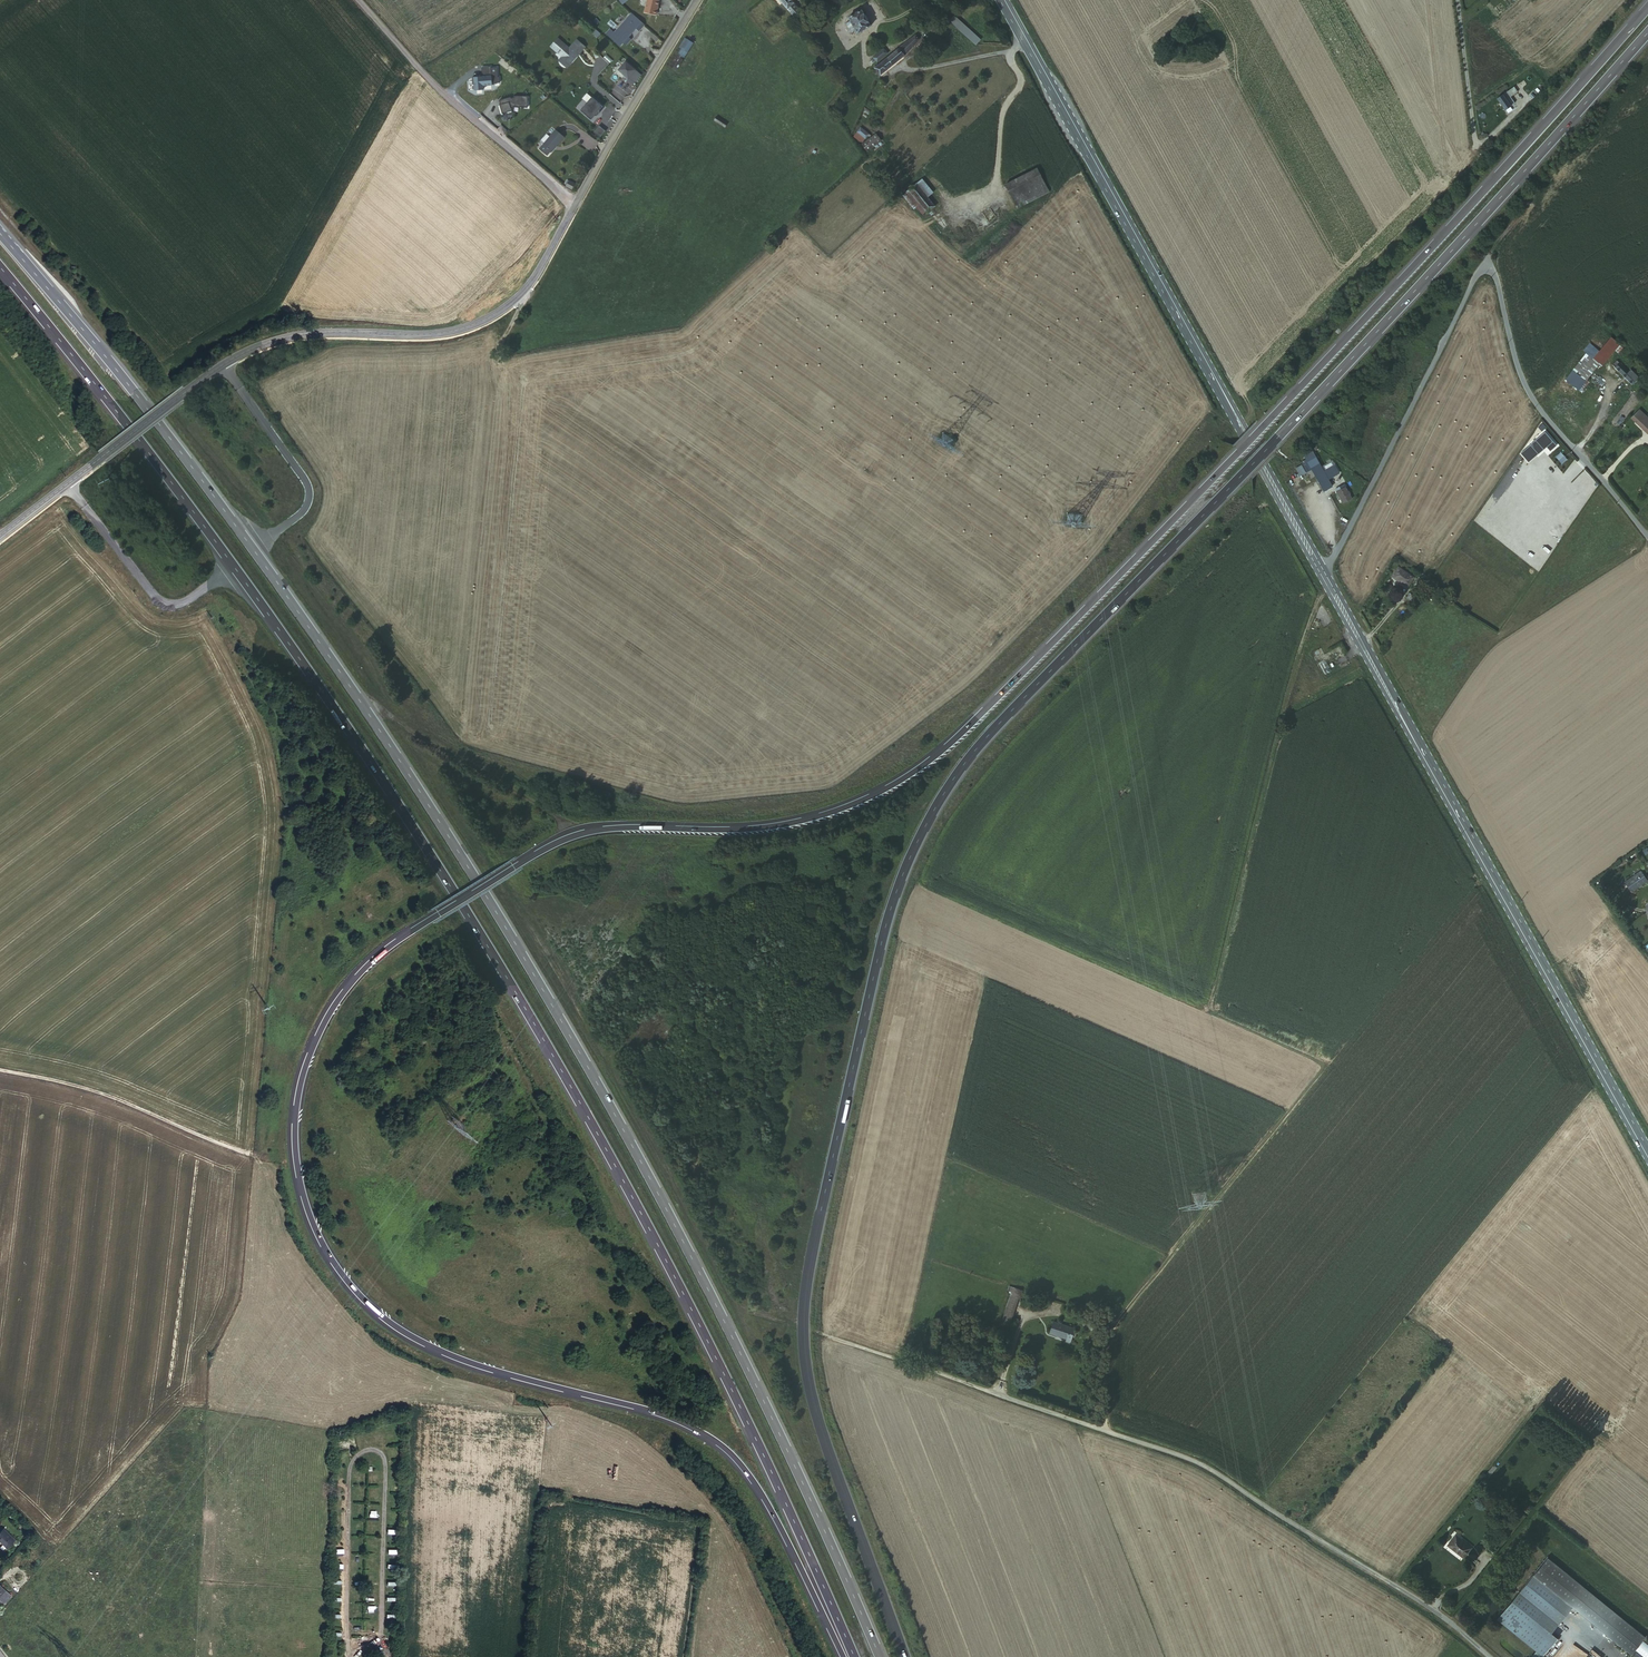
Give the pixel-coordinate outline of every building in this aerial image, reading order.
[(658,0),(647,0),(645,13),(656,15),(657,11),(656,10),(658,0)] [(790,0),(778,0),(795,22),(802,16),(790,0)] [(870,26),(862,11),(849,18),(851,21),(846,24),(851,33),(856,30),(857,33),(870,26)] [(630,36),(636,28),(640,30),(645,25),(632,13),(616,32),(611,28),(606,34),(621,47),(624,43),(628,46),(633,39),(630,36)] [(981,40),(954,16),(949,21),(976,46),(981,40)] [(930,34),(935,28),(930,23),(924,29),(930,34)] [(600,34),(595,29),(591,33),(596,38),(600,34)] [(907,51),(915,41),(911,37),(896,50),(901,57),(907,51)] [(571,64),(586,47),(578,40),(570,49),(559,40),(553,47),(564,57),(563,58),(571,64)] [(677,71),(692,44),(687,40),(671,67),(677,71)] [(877,61),(886,54),(881,49),(870,58),(872,61),(875,59),(877,61)] [(877,77),(901,57),(896,50),(871,70),(877,77)] [(571,64),(563,58),(560,62),(568,68),(571,64)] [(641,75),(626,62),(618,70),(628,78),(627,80),(633,84),(641,75)] [(492,67),(482,68),(483,77),(473,78),(474,85),(475,85),(476,90),(485,89),(484,86),(495,85),(495,84),(501,83),(500,77),(499,77),(498,68),(492,68),(492,67)] [(1507,93),(1518,85),(1516,82),(1505,90),(1507,93)] [(1519,87),(1518,85),(1507,93),(1511,99),(1516,96),(1513,92),(1519,87)] [(1498,94),(1507,106),(1513,101),(1511,99),(1507,93),(1505,90),(1498,94)] [(509,98),(498,101),(499,105),(498,105),(501,114),(513,111),(513,108),(526,108),(527,97),(513,97),(513,98),(510,99),(509,98)] [(603,106),(592,97),(581,110),(592,120),(596,116),(598,115),(600,113),(600,110),(603,106)] [(725,125),(715,118),(712,122),(723,129),(725,125)] [(866,140),(869,134),(861,129),(858,135),(866,140)] [(565,138),(555,130),(539,149),(547,155),(550,151),(555,145),(557,146),(565,138)] [(580,139),(584,140),(581,146),(593,152),(599,141),(579,131),(577,134),(582,136),(580,139)] [(871,154),(885,143),(879,136),(865,147),(871,154)] [(1049,192),(1038,168),(1026,173),(1038,198),(1049,192)] [(1038,198),(1026,173),(1007,183),(1019,208),(1038,198)] [(572,190),(575,184),(569,181),(566,186),(572,190)] [(932,195),(921,181),(916,185),(927,199),(932,195)] [(933,207),(927,199),(916,185),(908,191),(915,199),(926,213),(933,207)] [(915,199),(908,191),(906,193),(912,201),(915,199)] [(978,238),(1004,214),(999,209),(973,232),(978,238)] [(1602,348),(1594,338),(1591,341),(1599,351),(1602,348)] [(1565,380),(1577,390),(1597,363),(1584,354),(1565,380)] [(1631,376),(1633,375),(1630,372),(1627,374),(1620,366),(1616,369),(1628,382),(1633,379),(1631,376)] [(1628,417),(1645,434),(1647,431),(1647,423),(1636,410),(1628,417)] [(1556,446),(1544,432),(1529,445),(1537,454),(1546,447),(1549,451),(1556,446)] [(1527,462),(1537,454),(1529,445),(1519,453),(1527,462)] [(1311,450),(1303,455),(1305,460),(1311,470),(1323,491),(1331,487),(1327,480),(1323,472),(1311,450)] [(1311,470),(1305,460),(1300,463),(1305,473),(1311,470)] [(1334,466),(1323,472),(1327,480),(1338,474),(1334,466)] [(1343,486),(1334,491),(1340,504),(1350,499),(1343,486)] [(1397,569),(1390,578),(1406,588),(1412,578),(1397,569)] [(1647,880),(1641,872),(1625,881),(1631,891),(1647,880)] [(1011,1297),(1002,1321),(1012,1325),(1019,1301),(1011,1297)] [(1067,1341),(1067,1343),(1071,1344),(1076,1331),(1055,1324),(1051,1335),(1067,1341)] [(723,1455),(737,1468),(740,1465),(726,1452),(723,1455)] [(7,1545),(15,1537),(5,1526),(0,1531),(0,1537),(7,1545)] [(1459,1535),(1450,1545),(1466,1558),(1474,1548),(1459,1535)] [(1548,1562),(1534,1579),(1574,1610),(1633,1656),(1646,1639),(1548,1562)] [(1574,1610),(1534,1579),(1521,1596),(1560,1627),(1574,1610)] [(1560,1627),(1521,1596),(1499,1623),(1538,1654),(1547,1644),(1560,1627)] [(1547,1644),(1538,1654),(1542,1656),(1547,1656),(1554,1649),(1547,1644)]
